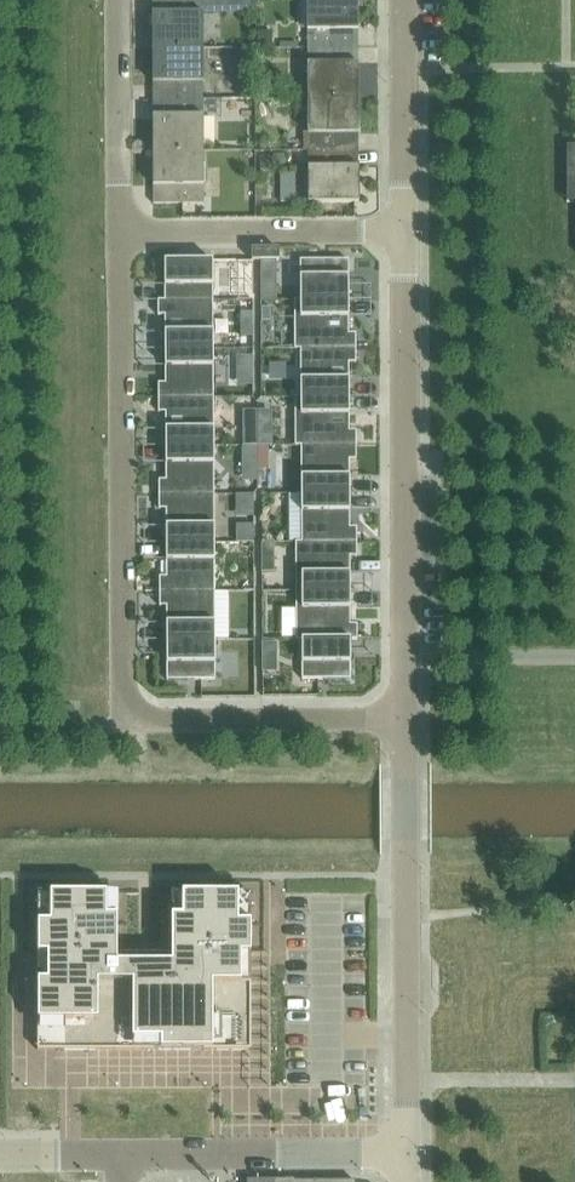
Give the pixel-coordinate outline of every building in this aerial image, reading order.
[(152,48),(203,48),(202,0),(170,0),(170,14),(152,14),(152,48)] [(307,48),(339,48),(339,31),(358,31),(357,0),(307,0),(307,48)] [(152,48),(152,82),(171,82),(171,99),(203,99),(203,48),(152,48)] [(339,48),(307,48),(307,99),(358,99),(358,65),(339,65),(339,48)] [(152,116),(152,151),(203,151),(203,99),(171,99),(171,116),(152,116)] [(358,99),(307,99),(308,151),(339,151),(339,134),(358,134),(358,99)] [(565,146),(565,202),(574,202),(574,146),(565,146)] [(152,151),(152,204),(203,204),(203,151),(152,151)] [(339,151),(308,151),(308,204),(359,204),(358,168),(340,168),(339,151)] [(259,250),(259,261),(278,261),(278,250),(259,250)] [(163,300),(156,300),(156,301),(213,301),(213,260),(163,261),(163,300)] [(299,260),(299,300),(348,300),(348,260),(299,260)] [(294,349),(299,349),(355,349),(355,333),(348,333),(348,300),(299,300),(294,300),(294,349)] [(213,301),(156,301),(157,318),(163,318),(164,350),(213,349),(213,301)] [(164,383),(157,383),(157,398),(213,398),(213,349),(164,350),(164,383)] [(299,349),(299,397),(349,397),(349,364),(356,364),(355,349),(299,349)] [(295,446),(300,446),(356,446),(356,430),(349,430),(349,397),(299,397),(294,397),(295,446)] [(213,398),(157,398),(157,414),(164,414),(164,447),(214,446),(213,398)] [(164,480),(157,480),(157,495),(214,495),(214,446),(164,447),(164,480)] [(300,446),(300,494),(349,494),(349,461),(356,461),(356,446),(300,446)] [(300,494),(300,543),(356,543),(356,527),(349,527),(349,494),(300,494)] [(214,495),(157,495),(157,511),(164,511),(165,544),(214,543),(214,495)] [(165,577),(158,577),(158,592),(214,592),(214,543),(165,544),(165,577)] [(295,543),(295,591),(349,591),(349,557),(356,557),(356,543),(300,543),(295,543)] [(295,640),(300,640),(350,640),(357,640),(356,624),(350,625),(349,591),(295,591),(295,640)] [(214,592),(158,592),(158,608),(165,608),(165,641),(214,640),(214,592)] [(214,640),(165,641),(165,681),(215,681),(214,640)] [(350,680),(350,640),(300,640),(301,680),(350,680)] [(64,706),(64,716),(73,716),(73,706),(64,706)] [(116,894),(37,894),(37,1051),(153,1051),(153,1050),(250,1050),(250,997),(250,894),(171,894),(171,953),(116,953),(116,894)] [(0,1074),(0,1082),(18,1111),(31,1103),(9,1068),(0,1074)]
